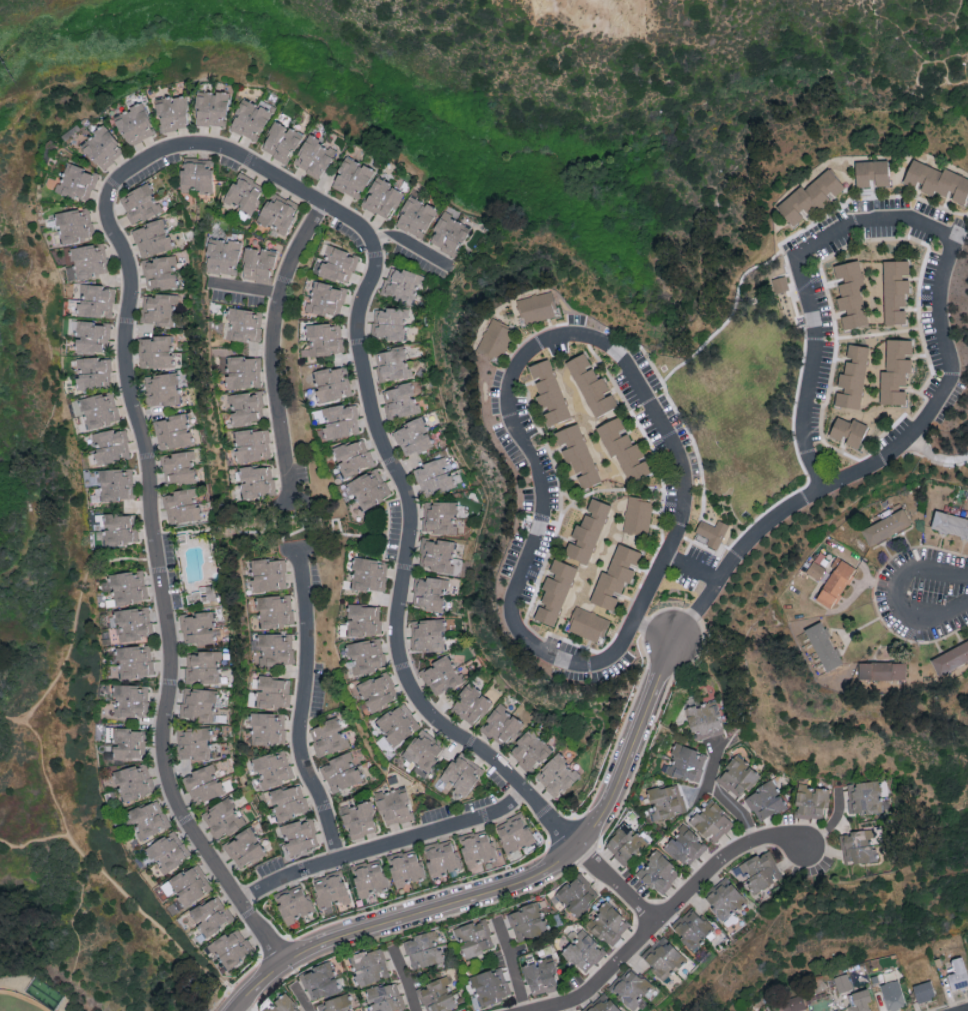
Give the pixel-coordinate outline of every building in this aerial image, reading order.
[(226,126),(228,92),(196,91),(194,125),(226,126)] [(185,96),(157,97),(158,129),(186,128),(185,96)] [(270,109),(241,97),(228,129),(257,141),(270,109)] [(113,116),(127,146),(155,133),(141,103),(113,116)] [(260,149),(287,162),(301,133),(274,120),(260,149)] [(101,171),(125,151),(103,125),(79,144),(101,171)] [(334,149),(318,142),(320,137),(307,132),(293,165),(322,178),(334,149)] [(358,199),(373,169),(345,155),(330,185),(358,199)] [(213,191),(212,158),(180,158),(181,192),(193,192),(213,191)] [(944,168),(943,171),(912,159),(903,181),(918,187),(918,189),(932,195),(934,191),(948,197),(948,198),(964,204),(967,195),(967,178),(944,168)] [(872,186),(889,185),(888,160),(855,161),(856,187),(872,186)] [(66,163),(61,182),(57,181),(54,191),(89,201),(98,172),(66,163)] [(776,205),(792,227),(803,218),(803,217),(829,197),(830,198),(845,187),(830,167),(803,188),(802,185),(776,205)] [(224,204),(239,209),(237,215),(249,220),(263,184),(235,173),(224,204)] [(404,191),(375,177),(361,206),(386,218),(391,207),(395,209),(404,191)] [(162,210),(148,182),(118,196),(132,225),(162,210)] [(285,234),(299,203),(271,190),(257,221),(285,234)] [(422,238),(437,207),(408,194),(394,225),(422,238)] [(456,255),(469,226),(456,220),(461,210),(446,204),(429,243),(456,255)] [(88,206),(56,212),(61,243),(94,237),(88,206)] [(132,226),(139,256),(171,249),(165,219),(132,226)] [(205,271),(236,275),(240,241),(209,237),(205,271)] [(72,246),(74,277),(107,274),(105,243),(72,246)] [(324,243),(318,257),(323,259),(317,272),(348,284),(359,256),(324,243)] [(260,247),(259,249),(245,246),(241,275),(271,280),(275,250),(260,247)] [(145,289),(175,286),(174,264),(177,263),(176,256),(143,259),(145,289)] [(843,329),(867,325),(861,289),(864,289),(859,260),(833,264),(836,281),(835,281),(840,313),(843,329)] [(882,261),(885,324),(905,323),(905,308),(906,308),(905,293),(909,293),(909,277),(908,260),(882,261)] [(426,276),(389,265),(380,294),(413,304),(415,298),(419,300),(426,276)] [(773,278),(776,292),(789,290),(786,275),(773,278)] [(307,309),(339,317),(347,288),(314,280),(307,309)] [(80,285),(79,315),(102,317),(102,312),(114,312),(115,286),(80,285)] [(144,295),(142,322),(156,322),(156,325),(171,325),(172,303),(178,304),(179,294),(154,293),(154,296),(144,295)] [(555,317),(552,293),(518,297),(521,322),(555,317)] [(261,312),(226,307),(222,338),(257,342),(261,312)] [(372,336),(388,337),(388,340),(407,341),(408,308),(372,308),(372,336)] [(478,351),(500,360),(514,327),(491,318),(478,351)] [(75,352),(107,353),(108,322),(73,321),(72,335),(76,335),(75,352)] [(302,355),(343,354),(343,323),(308,324),(308,348),(302,348),(302,355)] [(139,367),(172,368),(172,335),(153,335),(153,338),(140,338),(139,367)] [(880,404),(906,404),(906,388),(906,372),(912,372),(912,356),(912,339),(886,339),(886,371),(880,371),(880,404)] [(860,409),(869,347),(848,343),(846,359),(845,359),(843,373),(839,372),(837,389),(834,405),(860,409)] [(410,377),(406,347),(376,351),(380,381),(410,377)] [(610,392),(602,376),(598,378),(592,366),(591,366),(584,352),(566,361),(594,417),(618,406),(611,391),(610,392)] [(260,356),(227,357),(227,388),(261,387),(260,356)] [(110,357),(76,358),(78,389),(112,387),(110,357)] [(547,426),(571,418),(549,358),(529,365),(539,395),(536,396),(547,426)] [(321,403),(354,394),(346,364),(313,372),(321,403)] [(144,375),(146,406),(179,404),(176,372),(144,375)] [(420,412),(416,395),(413,396),(410,383),(382,389),(388,418),(420,412)] [(81,398),(86,429),(115,425),(113,416),(117,415),(113,393),(81,398)] [(356,403),(316,410),(318,423),(323,422),(326,439),(360,433),(356,403)] [(191,444),(186,413),(153,419),(158,450),(191,444)] [(596,427),(610,457),(616,454),(628,482),(653,471),(647,457),(645,458),(637,442),(633,444),(627,431),(626,432),(619,416),(596,427)] [(843,442),(858,449),(868,425),(853,419),(851,422),(837,416),(828,436),(843,442)] [(392,429),(404,457),(434,445),(422,417),(392,429)] [(601,482),(578,423),(550,434),(556,448),(560,447),(566,463),(571,461),(576,475),(581,489),(601,482)] [(92,433),(95,453),(94,453),(96,464),(131,458),(126,427),(92,433)] [(238,462),(272,458),(268,428),(234,431),(238,462)] [(333,449),(343,476),(373,466),(364,438),(333,449)] [(195,482),(193,467),(192,467),(191,458),(195,458),(194,450),(161,454),(164,485),(195,482)] [(414,467),(423,497),(455,487),(446,457),(414,467)] [(273,465),(239,468),(242,498),(275,495),(273,465)] [(133,484),(133,468),(99,469),(100,501),(128,500),(128,484),(133,484)] [(391,497),(379,469),(346,482),(352,496),(356,494),(361,509),(391,497)] [(200,519),(196,487),(172,490),(172,494),(164,495),(167,523),(200,519)] [(647,535),(654,501),(629,496),(622,530),(647,535)] [(610,504),(591,498),(586,512),(583,511),(572,540),(569,539),(563,556),(588,565),(610,504)] [(456,502),(424,501),(423,530),(434,530),(434,534),(455,534),(456,502)] [(861,529),(869,546),(912,526),(903,509),(861,529)] [(935,510),(930,528),(967,538),(967,519),(935,510)] [(103,515),(104,545),(132,544),(131,514),(103,515)] [(708,537),(705,545),(718,550),(729,524),(718,519),(715,526),(700,519),(695,532),(708,537)] [(460,574),(462,559),(454,557),(456,542),(423,537),(418,568),(460,574)] [(590,603),(614,611),(619,595),(620,596),(625,581),(630,583),(635,567),(637,568),(642,552),(617,544),(608,573),(600,571),(590,603)] [(832,609),(856,568),(836,556),(832,564),(835,566),(816,599),(832,609)] [(350,587),(385,592),(389,562),(355,557),(350,587)] [(250,561),(253,592),(287,589),(284,558),(250,561)] [(554,627),(577,567),(554,558),(548,573),(541,589),(545,591),(540,604),(539,604),(533,619),(554,627)] [(806,573),(820,579),(826,568),(812,561),(806,573)] [(149,599),(142,569),(109,576),(116,607),(149,599)] [(416,576),(412,607),(442,611),(444,594),(447,594),(449,580),(416,576)] [(200,602),(215,601),(213,584),(197,586),(198,592),(186,593),(187,602),(199,600),(200,602)] [(259,627),(294,626),(293,595),(258,597),(259,627)] [(349,636),(381,635),(381,605),(348,605),(349,636)] [(609,618),(577,606),(567,630),(600,642),(609,618)] [(118,642),(141,640),(141,634),(152,633),(150,607),(115,610),(118,642)] [(213,612),(181,615),(184,644),(214,642),(213,628),(214,628),(213,612)] [(443,619),(410,620),(411,651),(444,650),(443,619)] [(805,630),(826,671),(842,663),(821,621),(805,630)] [(261,666),(293,664),(292,634),(258,635),(258,650),(260,650),(261,666)] [(354,674),(385,669),(380,638),(346,644),(349,657),(351,656),(354,674)] [(967,662),(967,641),(930,659),(938,676),(967,662)] [(118,647),(119,678),(153,677),(151,645),(118,647)] [(221,651),(197,651),(197,654),(186,654),(185,683),(221,684),(221,651)] [(463,681),(449,654),(420,670),(434,697),(463,681)] [(906,663),(858,662),(858,680),(905,680),(906,663)] [(358,684),(365,700),(370,712),(399,700),(388,672),(358,684)] [(256,707),(284,709),(285,693),(290,693),(291,679),(259,677),(256,707)] [(149,685),(113,684),(112,698),(115,698),(114,716),(148,717),(149,685)] [(492,699),(466,684),(450,711),(476,726),(492,699)] [(214,690),(182,688),(181,719),(213,721),(214,690)] [(724,733),(715,700),(685,708),(694,741),(724,733)] [(375,722),(394,747),(422,726),(402,701),(375,722)] [(506,746),(522,721),(496,704),(480,730),(506,746)] [(251,745),(279,745),(280,730),(284,730),(285,714),(251,713),(251,745)] [(349,746),(337,717),(308,729),(320,758),(349,746)] [(112,759),(144,760),(145,729),(107,728),(107,744),(113,744),(112,759)] [(177,760),(209,759),(208,728),(177,729),(177,760)] [(401,760),(425,776),(443,748),(432,741),(435,737),(422,728),(401,760)] [(508,751),(529,772),(552,750),(531,728),(508,751)] [(707,752),(674,744),(666,775),(699,783),(707,752)] [(294,779),(286,750),(254,758),(262,787),(294,779)] [(320,764),(331,793),(362,781),(351,752),(320,764)] [(580,776),(557,752),(534,775),(556,799),(580,776)] [(760,773),(735,754),(716,780),(740,799),(760,773)] [(435,786),(448,795),(452,789),(466,798),(485,769),(474,762),(472,766),(455,755),(435,786)] [(122,803),(150,795),(142,764),(114,772),(122,803)] [(193,805),(224,794),(213,765),(182,776),(193,805)] [(846,785),(850,815),(881,811),(876,780),(846,785)] [(828,789),(814,787),(814,790),(806,789),(807,783),(798,782),(794,816),(824,820),(828,789)] [(269,792),(277,821),(309,811),(301,783),(269,792)] [(647,790),(649,803),(651,803),(655,819),(686,813),(680,783),(647,790)] [(375,793),(383,827),(413,820),(406,786),(375,793)] [(200,814),(217,841),(245,823),(228,796),(200,814)] [(171,827),(158,799),(127,812),(140,841),(171,827)] [(735,822),(711,800),(699,813),(697,812),(688,822),(714,845),(735,822)] [(378,832),(370,801),(338,808),(343,830),(348,829),(350,838),(378,832)] [(507,855),(535,842),(521,813),(494,825),(507,855)] [(281,826),(285,843),(282,844),(286,858),(320,850),(312,818),(281,826)] [(603,844),(624,865),(647,843),(627,822),(603,844)] [(707,846),(684,825),(672,839),(672,838),(663,848),(687,868),(707,846)] [(239,870),(265,854),(257,841),(258,840),(250,827),(222,844),(239,870)] [(496,858),(487,828),(458,837),(468,870),(474,868),(473,864),(496,858)] [(840,833),(843,864),(877,861),(876,849),(874,850),(872,830),(840,833)] [(145,848),(153,863),(157,861),(163,872),(191,857),(177,831),(145,848)] [(431,877),(460,869),(452,838),(423,846),(431,877)] [(396,888),(407,885),(406,883),(425,877),(416,847),(387,856),(391,868),(389,868),(396,888)] [(739,864),(753,892),(783,878),(769,849),(739,864)] [(636,874),(661,896),(681,872),(656,850),(636,874)] [(350,866),(358,897),(388,890),(380,858),(350,866)] [(185,907),(214,889),(197,863),(168,881),(185,907)] [(312,878),(320,909),(350,901),(341,870),(312,878)] [(600,891),(576,873),(557,897),(570,906),(567,909),(579,918),(600,891)] [(725,919),(746,900),(726,877),(705,896),(725,919)] [(287,925),(314,911),(300,882),(272,895),(287,925)] [(191,910),(204,937),(233,923),(227,912),(226,913),(218,896),(191,910)] [(585,925),(610,947),(631,924),(606,901),(585,925)] [(508,912),(516,941),(548,933),(540,903),(508,912)] [(714,929),(690,907),(670,929),(693,951),(714,929)] [(494,950),(487,920),(455,927),(462,957),(494,950)] [(212,955),(217,952),(226,969),(254,954),(240,927),(207,945),(212,955)] [(606,952),(579,927),(569,938),(573,941),(562,953),(585,975),(606,952)] [(404,939),(412,970),(443,963),(435,931),(404,939)] [(641,960),(667,981),(686,957),(660,936),(641,960)] [(350,956),(357,984),(389,976),(382,947),(350,956)] [(967,986),(967,976),(962,957),(951,960),(955,973),(947,975),(951,991),(967,986)] [(530,994),(559,988),(552,958),(523,964),(530,994)] [(339,988),(328,962),(300,974),(311,1000),(339,988)] [(474,1008),(511,998),(503,967),(466,977),(470,991),(474,1008)] [(609,989),(632,1009),(651,986),(629,967),(609,989)] [(833,977),(838,993),(852,989),(847,973),(833,977)] [(446,977),(418,988),(427,1010),(444,1010),(457,1005),(446,977)] [(397,980),(366,988),(372,1010),(394,1010),(404,1008),(397,980)] [(899,980),(881,984),(887,1010),(890,1010),(905,1007),(899,980)] [(917,1003),(935,998),(931,981),(912,986),(917,1003)] [(867,988),(846,996),(851,1010),(870,1010),(867,1003),(872,1001),(867,988)] [(283,990),(273,1000),(276,1004),(268,1010),(302,1010),(283,990)] [(347,992),(320,1000),(323,1010),(353,1010),(347,992)] [(606,992),(582,1010),(621,1010),(606,992)] [(802,995),(779,1001),(782,1010),(795,1010),(806,1008),(802,995)]
